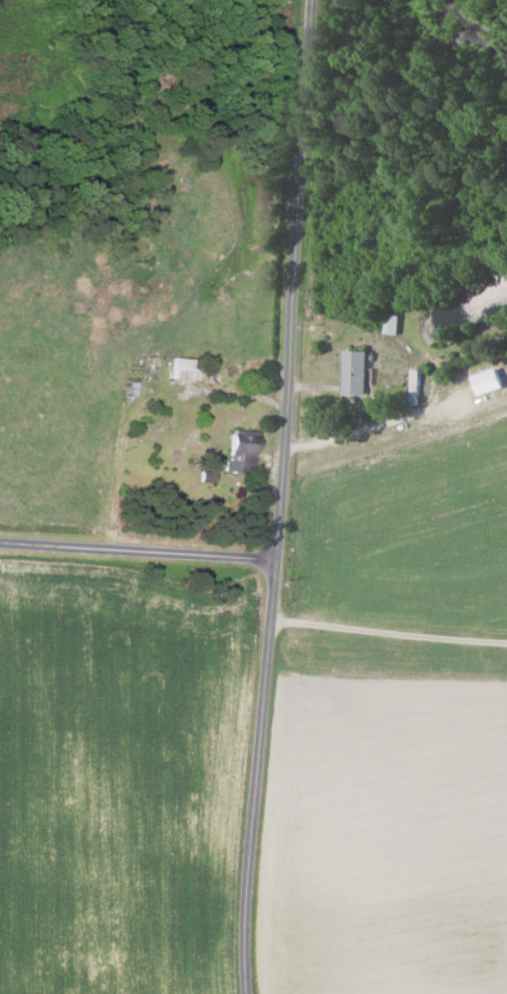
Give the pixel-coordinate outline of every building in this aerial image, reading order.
[(382,334),(397,335),(398,316),(383,315),(382,334)] [(367,395),(368,351),(346,351),(345,395),(367,395)] [(171,380),(194,381),(195,359),(172,358),(171,380)] [(474,377),(480,395),(505,388),(499,369),(474,377)] [(256,431),(231,430),(229,461),(224,461),(224,471),(254,472),(256,431)]
